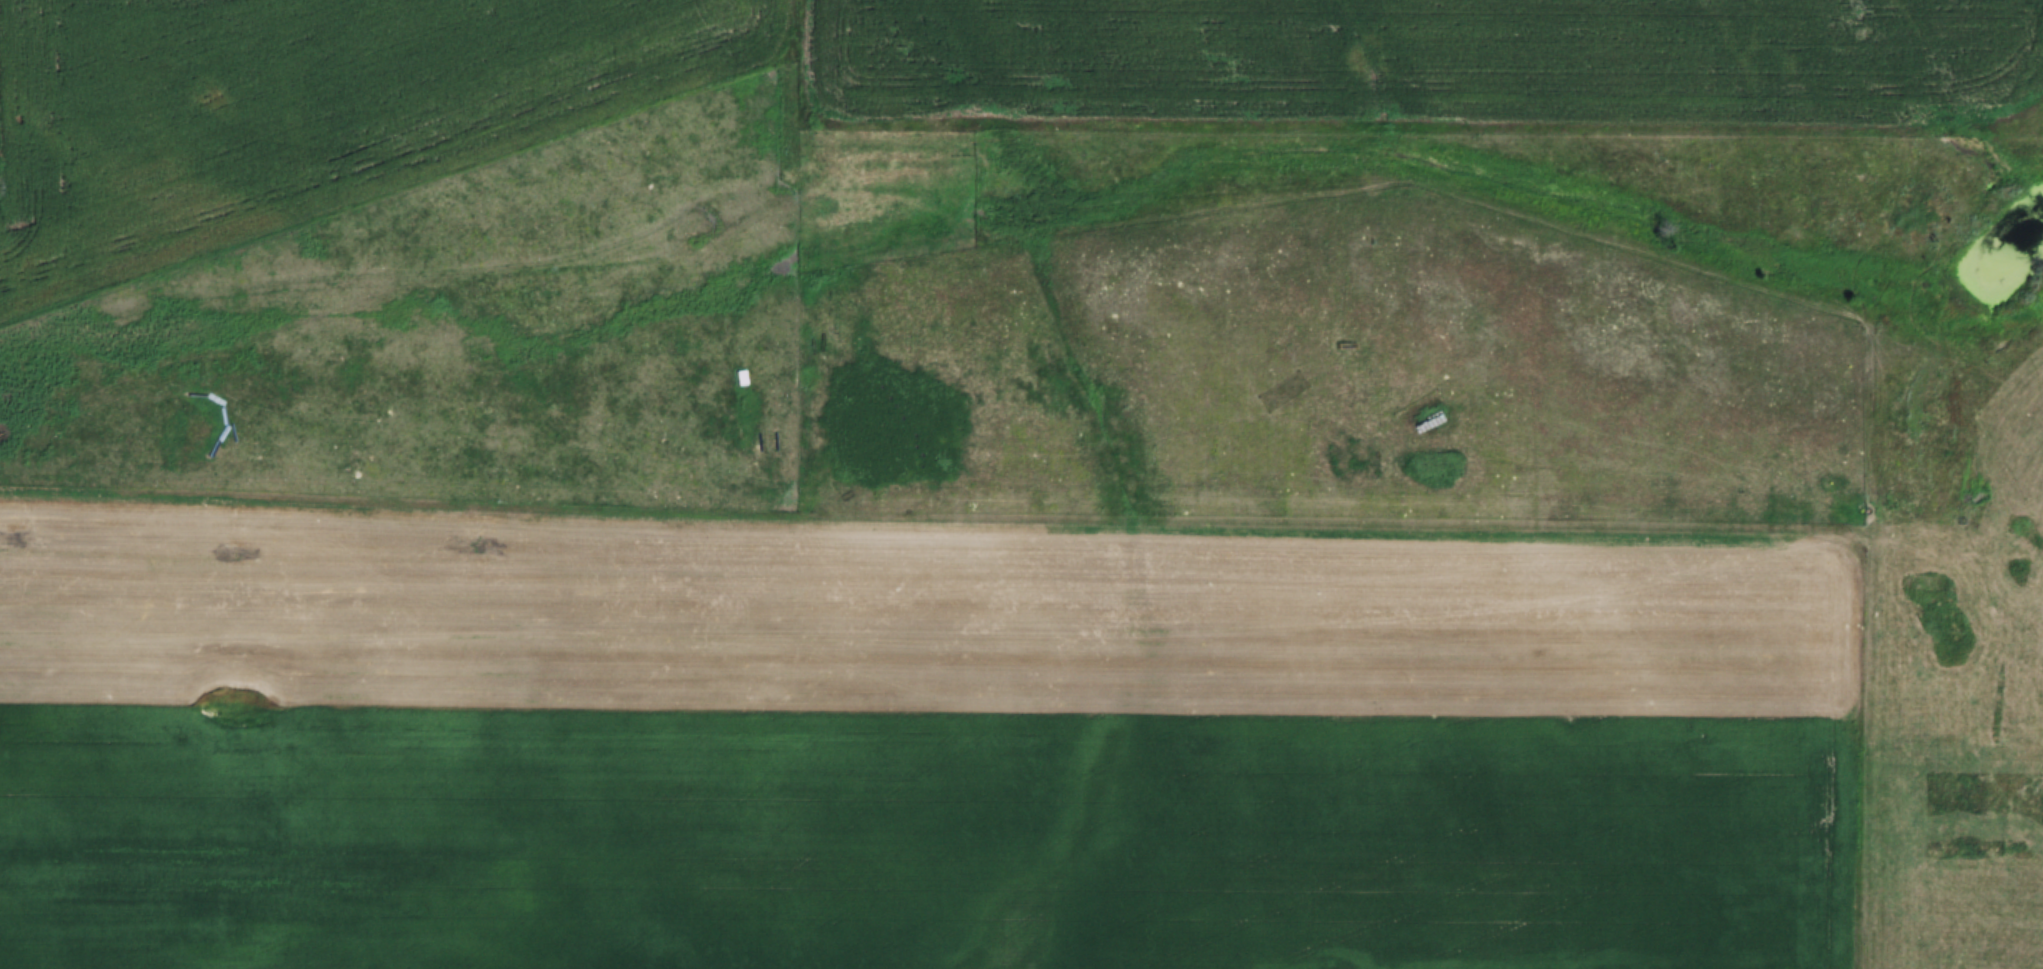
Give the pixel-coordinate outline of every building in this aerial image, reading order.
[(653,368),(653,353),(644,353),(644,368),(653,368)] [(176,368),(190,377),(196,367),(182,358),(176,368)]
